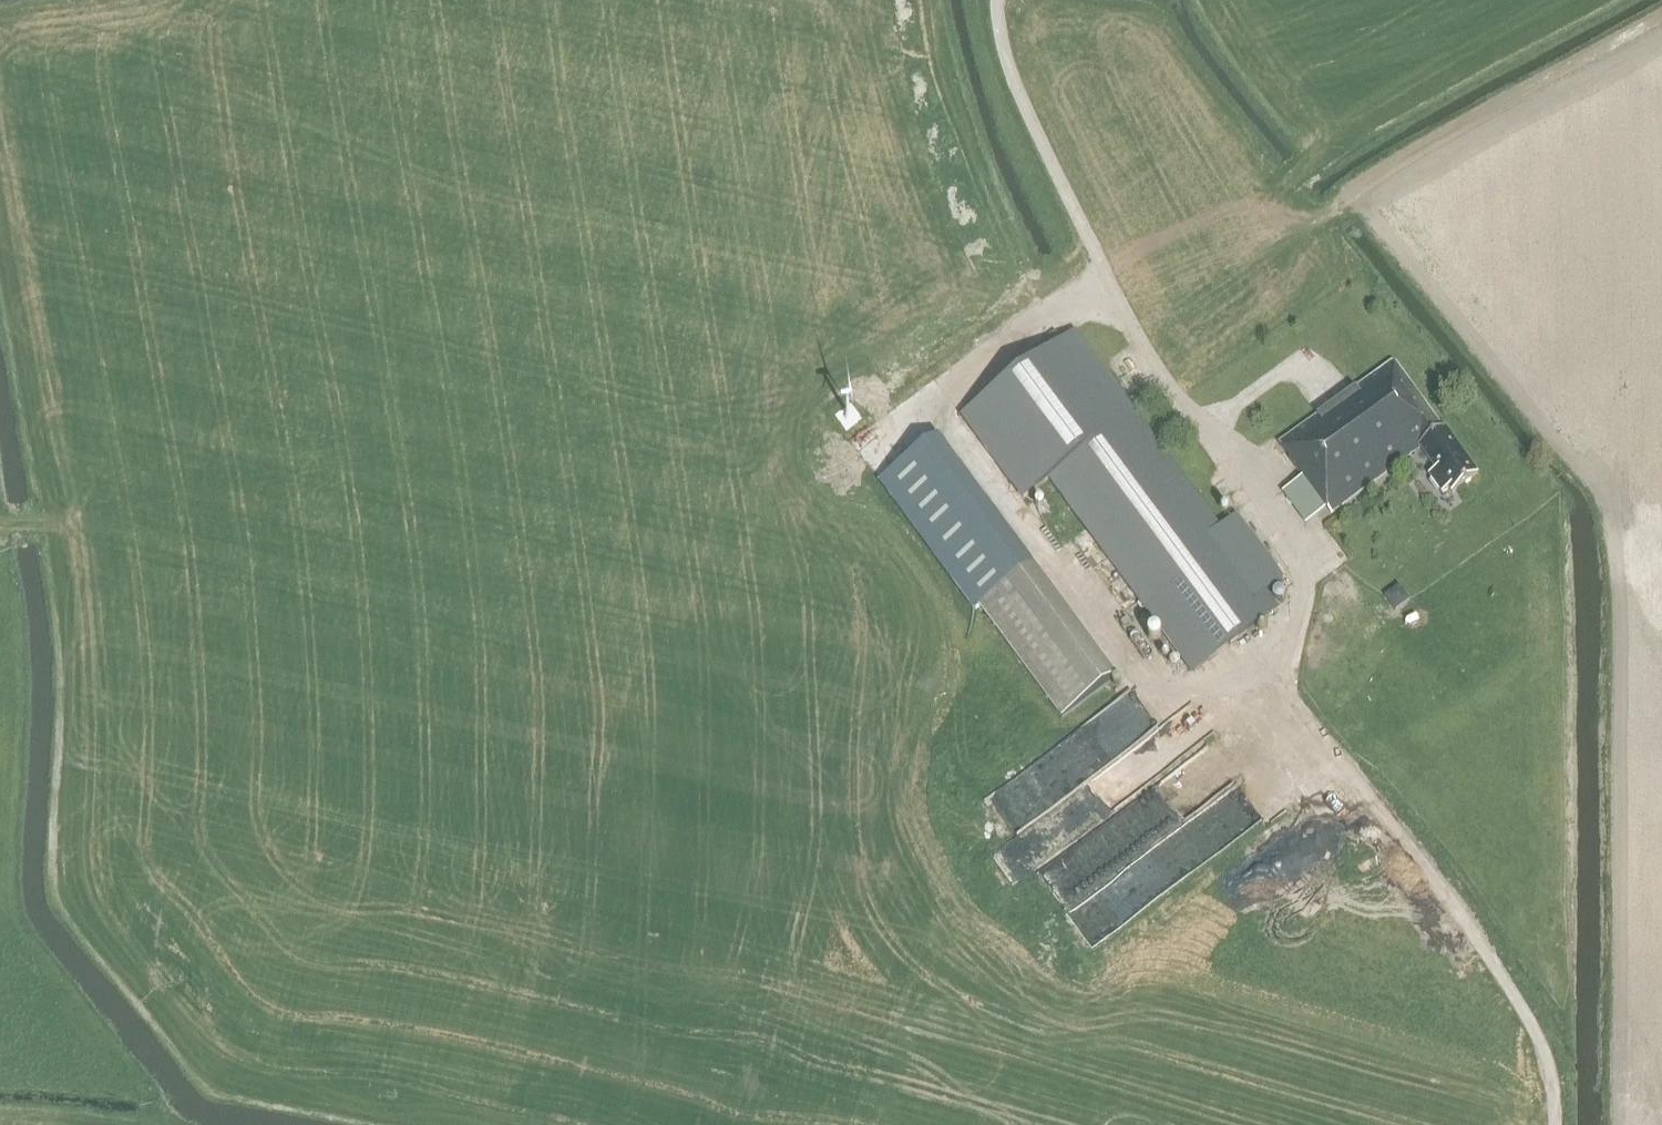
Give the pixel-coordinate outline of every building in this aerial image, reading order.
[(1277,609),(1135,414),(1073,330),(959,415),(1021,499),(1051,477),(1193,671),(1277,609)] [(1394,363),(1391,364),(1286,439),(1280,444),(1330,513),(1418,447),(1435,469),(1428,474),(1442,493),(1448,488),(1452,493),(1477,475),(1444,428),(1442,430),(1394,363)] [(1117,676),(1033,564),(978,605),(1061,718),(1117,676)] [(1151,710),(1124,728),(1135,744),(1115,758),(1127,774),(1139,766),(1146,776),(1184,750),(1171,731),(1179,725),(1173,717),(1161,725),(1151,710)]
